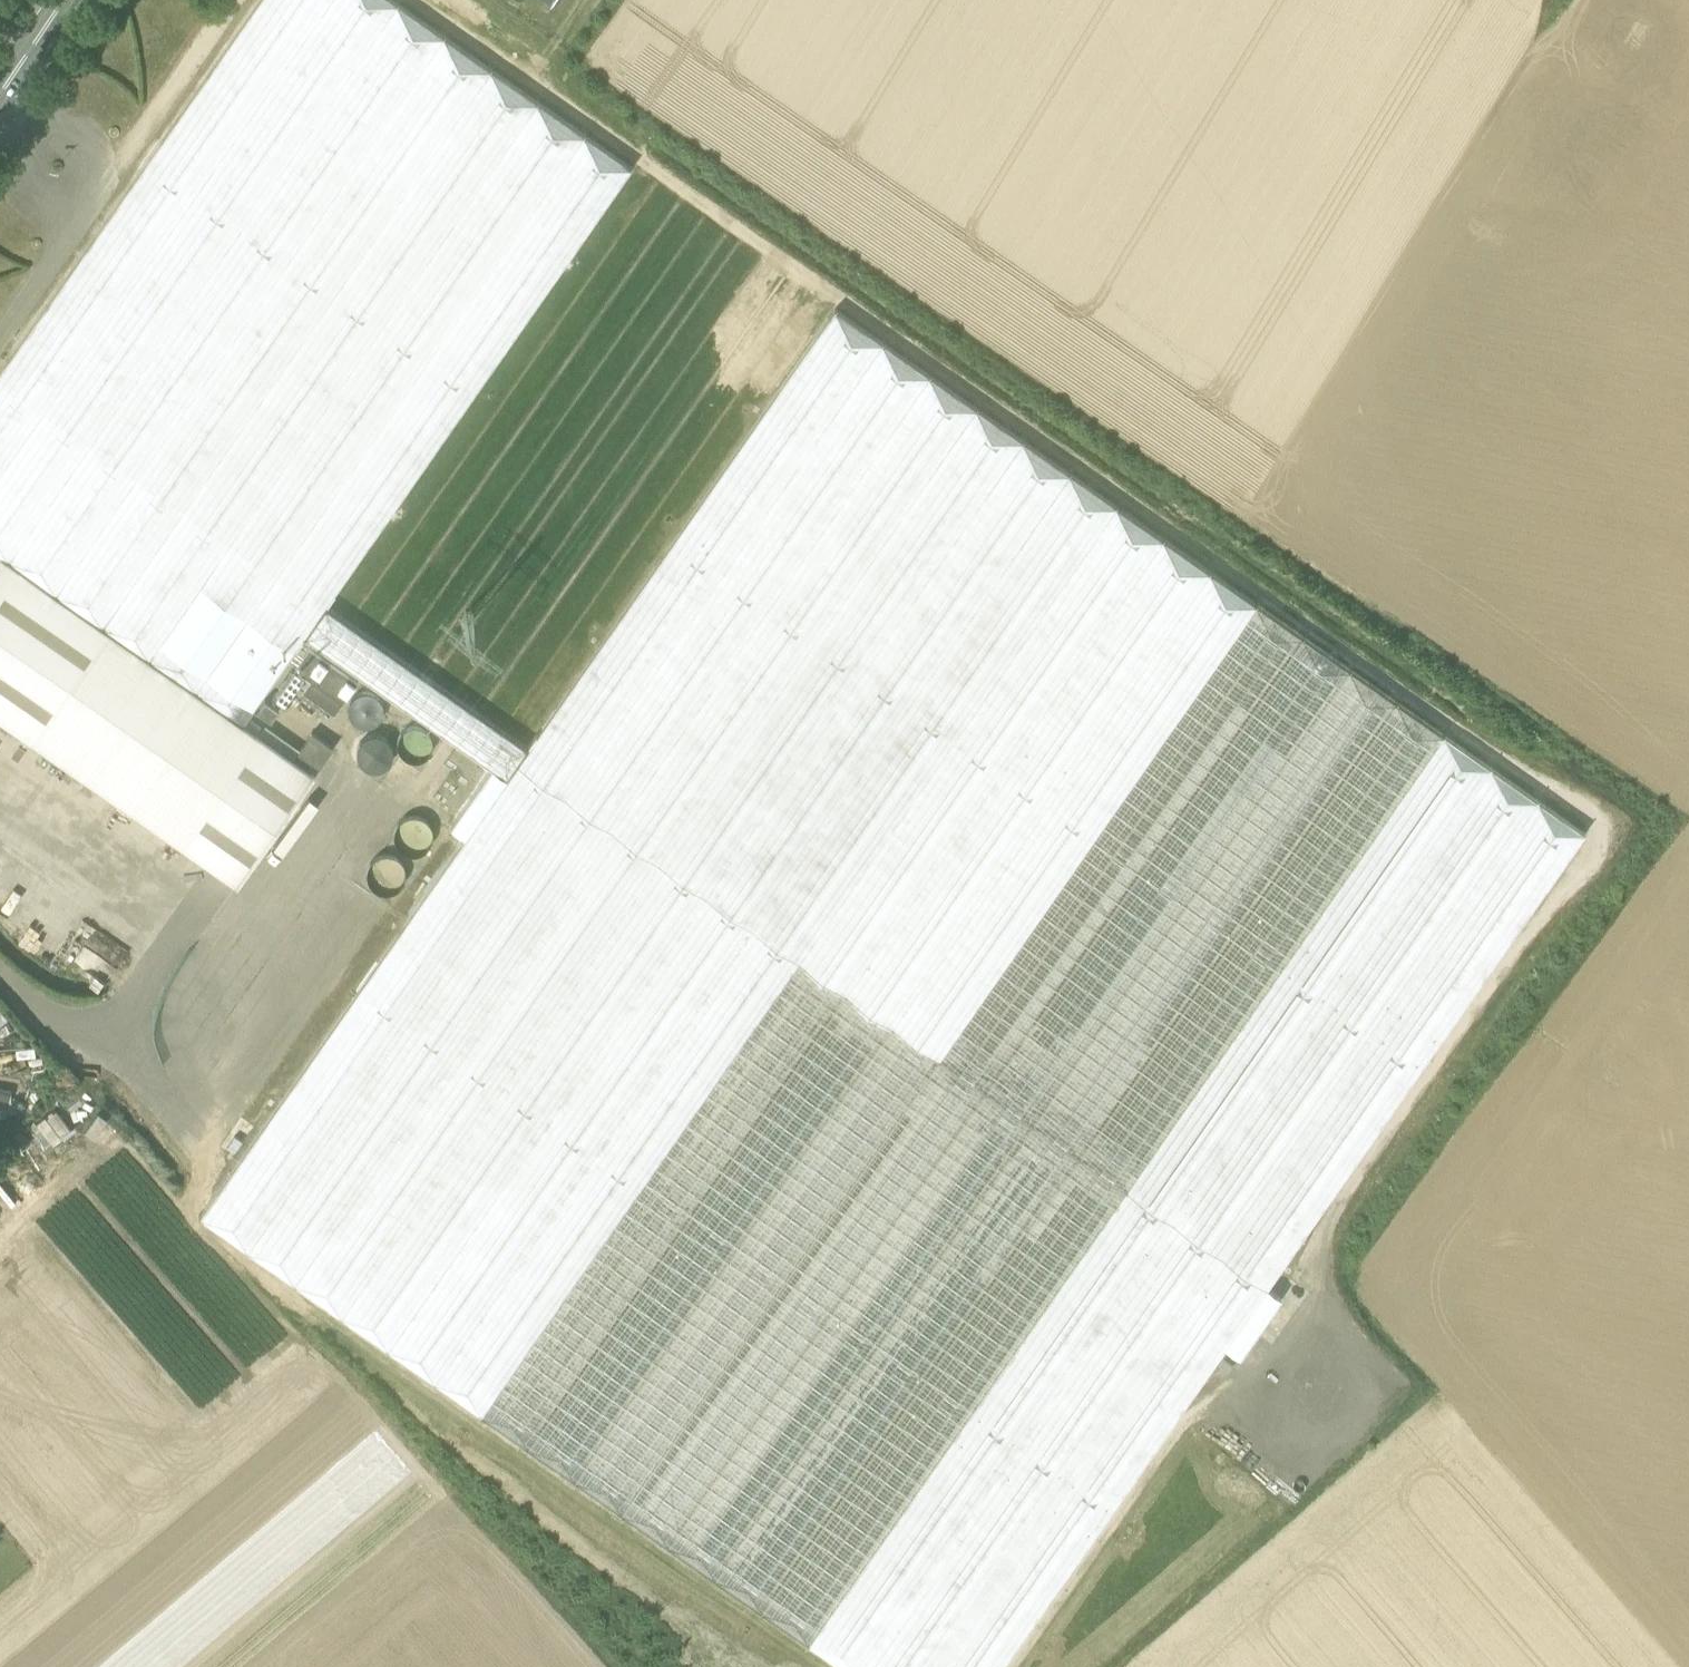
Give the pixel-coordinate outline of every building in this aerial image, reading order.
[(1,555),(241,724),(294,649),(304,636),(330,606),(630,164),(394,0),(259,0),(0,370),(0,554),(1,555)] [(1117,505),(835,308),(530,745),(330,606),(304,636),(340,662),(493,766),(450,827),(465,838),(199,1217),(481,1414),(840,1666),(1001,1666),(1227,1346),(1241,1356),(1283,1296),(1268,1286),(1588,832),(1117,505)] [(1,555),(0,556),(0,718),(237,884),(313,775),(241,724),(1,555)] [(309,646),(294,667),(310,678),(301,689),(335,712),(357,680),(309,646)] [(264,699),(256,710),(271,720),(279,709),(264,699)] [(311,732),(306,739),(297,752),(318,767),(332,747),(311,732)] [(403,816),(407,843),(427,840),(422,813),(403,816)] [(47,919),(64,890),(150,941),(167,913),(44,841),(29,865),(0,848),(0,875),(10,881),(0,897),(0,901),(17,910),(21,903),(47,919)]
